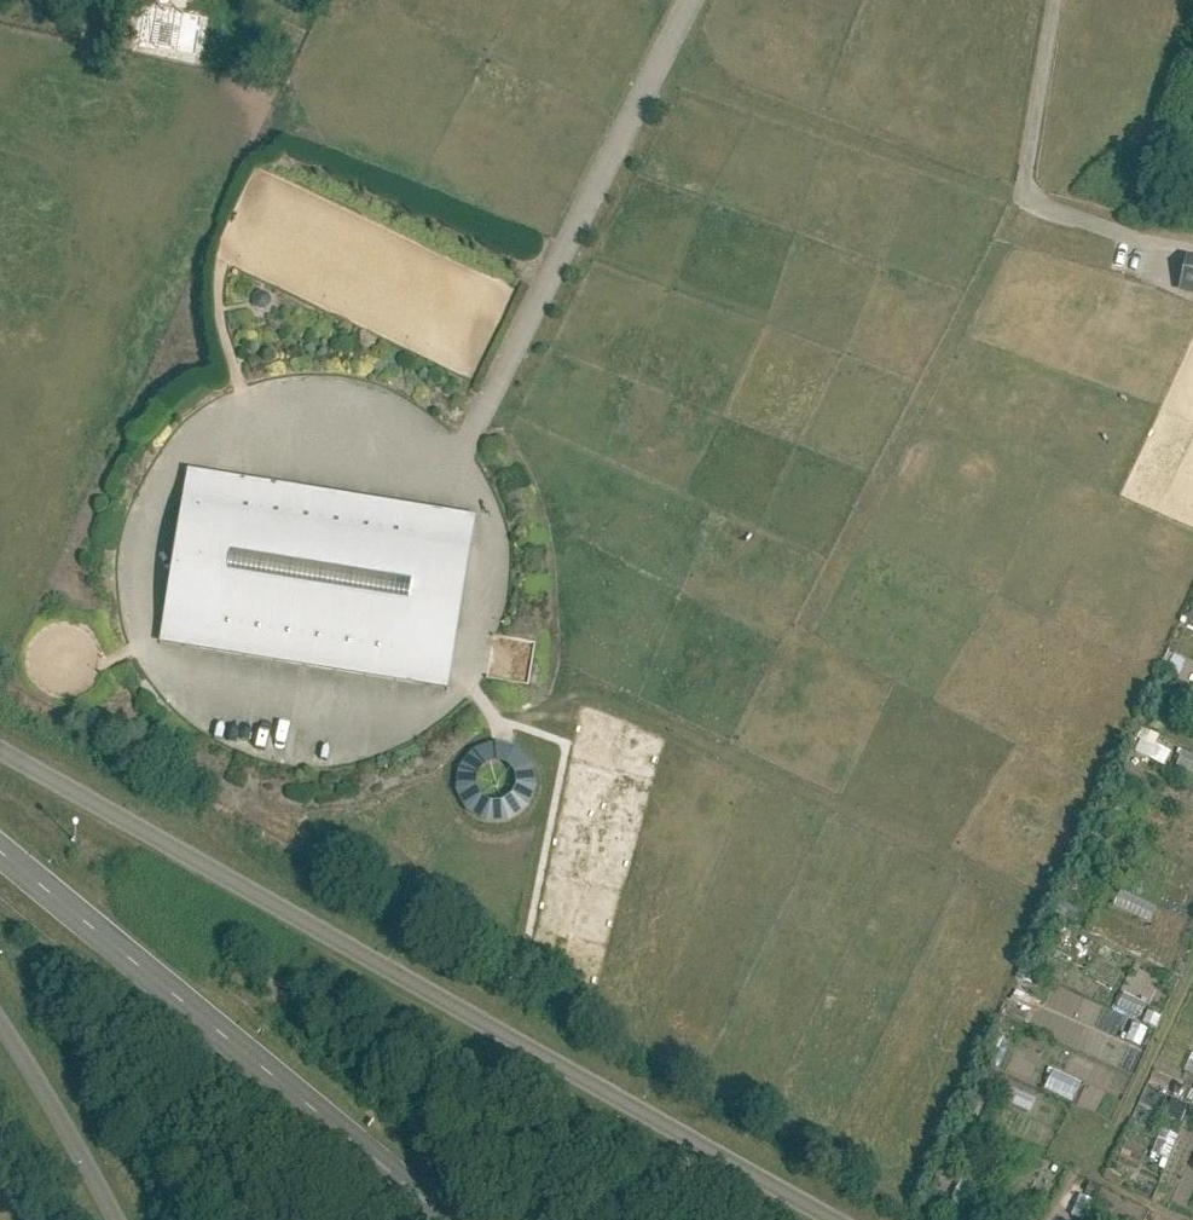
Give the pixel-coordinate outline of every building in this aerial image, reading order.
[(1186,257),(1179,286),(1192,289),(1192,259),(1186,257)] [(187,470),(159,644),(448,691),(476,517),(187,470)] [(1131,729),(1124,746),(1155,758),(1161,742),(1131,729)] [(1078,1094),(1083,1071),(1050,1065),(1046,1088),(1078,1094)] [(980,1159),(972,1181),(985,1186),(993,1164),(980,1159)]
